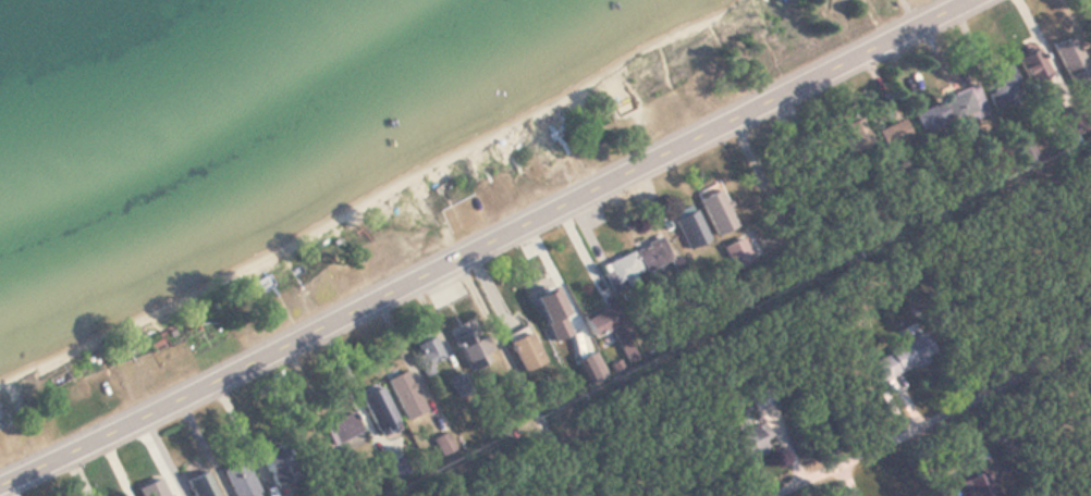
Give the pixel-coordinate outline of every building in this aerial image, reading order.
[(1046,74),(1039,51),(1020,57),(1027,80),(1046,74)] [(990,104),(1018,104),(1018,76),(990,76),(990,104)] [(983,117),(978,88),(951,92),(956,122),(983,117)] [(916,115),(925,135),(951,123),(941,103),(916,115)] [(910,139),(906,122),(889,126),(893,142),(910,139)] [(1035,157),(1026,142),(1014,149),(1022,164),(1035,157)] [(701,202),(719,238),(739,228),(721,192),(701,202)] [(674,217),(687,252),(709,244),(696,209),(674,217)] [(610,294),(645,279),(642,273),(672,261),(663,239),(598,266),(610,294)] [(728,246),(731,264),(747,261),(744,243),(728,246)] [(622,363),(636,358),(611,296),(597,302),(601,313),(586,319),(598,346),(613,340),(622,363)] [(479,339),(475,329),(456,337),(470,371),(496,361),(486,336),(479,339)] [(936,354),(923,332),(887,353),(900,376),(936,354)] [(387,381),(406,420),(425,411),(406,371),(387,381)] [(746,392),(756,411),(774,401),(764,383),(746,392)] [(376,431),(396,423),(381,388),(361,396),(376,431)] [(361,435),(352,414),(324,427),(334,447),(361,435)] [(764,456),(764,424),(743,424),(743,456),(764,456)] [(298,479),(286,445),(262,454),(275,487),(298,479)] [(223,470),(233,495),(260,495),(246,461),(223,470)] [(207,472),(187,481),(194,495),(218,495),(207,472)] [(985,474),(962,482),(966,495),(992,495),(985,474)]
